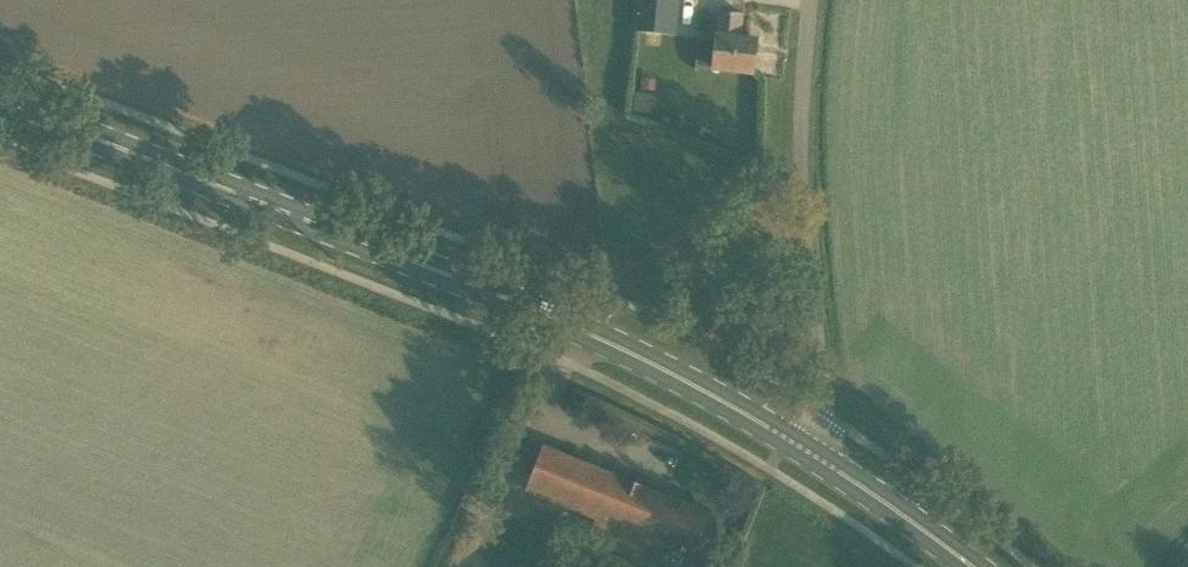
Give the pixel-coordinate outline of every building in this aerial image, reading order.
[(674,32),(676,0),(638,0),(636,29),(674,32)] [(743,14),(719,11),(716,38),(712,69),(753,74),(757,40),(740,38),(743,14)] [(700,36),(696,70),(712,72),(712,69),(716,38),(700,36)] [(644,95),(632,93),(631,113),(643,114),(644,95)] [(710,514),(543,447),(526,491),(597,519),(589,539),(640,560),(649,540),(693,557),(710,514)]
